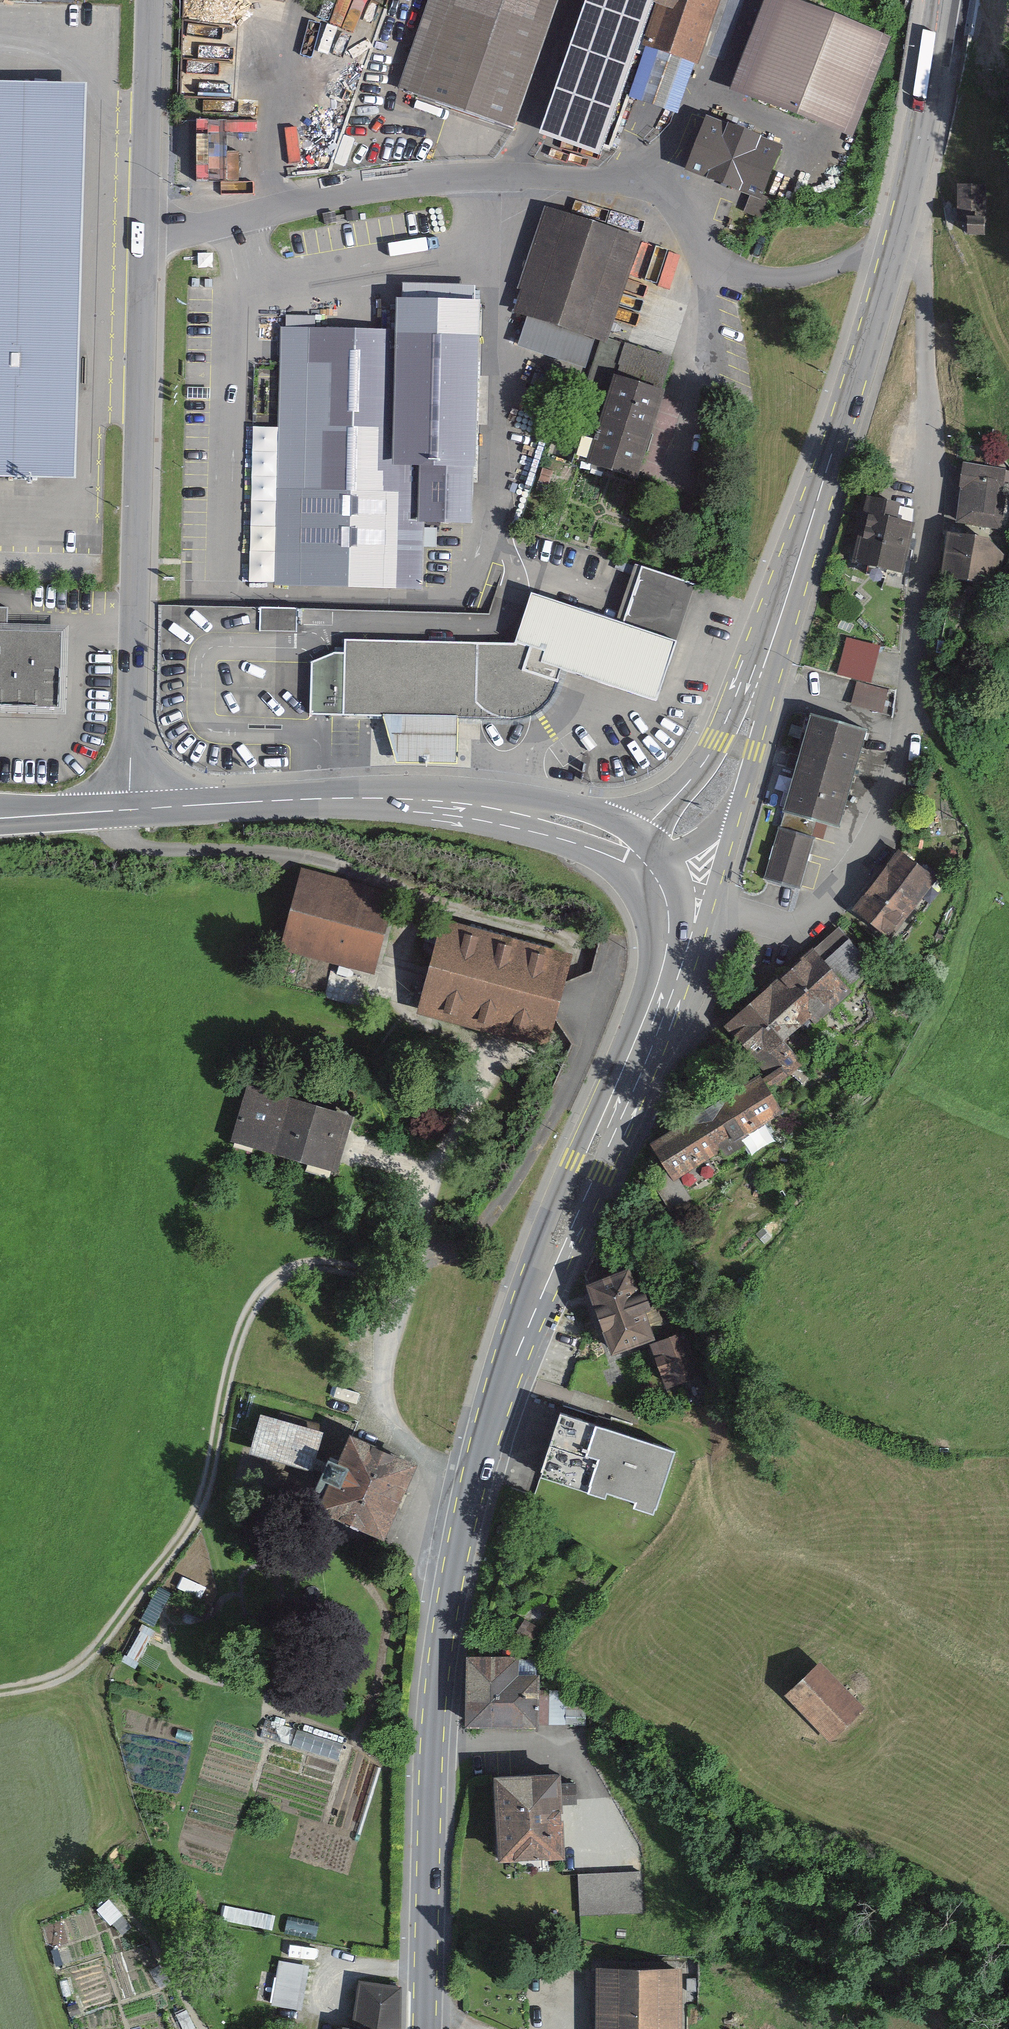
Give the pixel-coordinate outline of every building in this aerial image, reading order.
[(410,99),(535,138),(578,0),(441,0),(410,99)] [(556,122),(604,139),(653,0),(599,0),(556,122)] [(656,51),(694,63),(712,69),(735,0),(658,0),(654,13),(668,17),(656,51)] [(780,0),(778,0),(743,99),(863,142),(899,42),(780,0)] [(694,63),(656,51),(654,59),(642,55),(627,98),(677,115),(694,63)] [(86,89),(0,88),(0,482),(74,486),(78,382),(85,383),(86,357),(80,357),(86,89)] [(799,149),(720,117),(696,178),(775,210),(799,149)] [(256,121),(237,121),(238,134),(257,134),(256,121)] [(227,122),(197,122),(197,182),(251,177),(250,154),(228,154),(227,122)] [(990,185),(960,185),(959,240),(989,240),(990,185)] [(651,241),(553,207),(516,311),(537,318),(527,346),(588,368),(598,339),(614,345),(617,336),(634,288),(651,241)] [(685,307),(634,288),(617,336),(674,353),(685,307)] [(280,391),(282,331),(283,318),(257,318),(255,330),(250,582),(274,587),(280,391)] [(477,338),(282,331),(280,391),(274,587),(424,595),(426,527),(475,526),(477,338)] [(676,359),(630,345),(616,387),(623,389),(598,468),(653,485),(682,394),(666,389),(676,359)] [(1005,471),(966,466),(959,522),(998,527),(1005,471)] [(907,508),(872,501),(855,570),(908,579),(921,525),(906,523),(907,508)] [(987,540),(949,533),(941,576),(994,585),(1000,552),(987,540)] [(695,591),(647,576),(630,628),(678,643),(695,591)] [(345,656),(344,719),(382,721),(435,721),(460,722),(530,722),(549,710),(558,689),(566,677),(656,704),(676,648),(678,643),(630,628),(530,598),(515,648),(491,648),(462,646),(345,642),(345,656)] [(260,610),(259,632),(297,632),(297,611),(260,610)] [(64,632),(4,631),(4,614),(0,614),(0,719),(62,721),(64,632)] [(848,637),(838,674),(872,683),(882,646),(848,637)] [(310,717),(344,719),(345,656),(335,655),(310,665),(310,717)] [(891,691),(857,683),(852,705),(886,713),(891,691)] [(879,736),(810,718),(785,817),(854,834),(879,736)] [(458,768),(460,722),(435,721),(382,721),(398,767),(458,768)] [(814,839),(778,830),(766,880),(802,889),(814,839)] [(942,879),(900,848),(856,909),(898,939),(942,879)] [(400,895),(309,871),(287,953),(378,977),(400,895)] [(583,957),(453,921),(426,1019),(555,1054),(583,957)] [(771,988),(802,1023),(807,1029),(849,992),(844,986),(868,966),(837,931),(771,988)] [(802,1023),(771,988),(729,1025),(779,1082),(800,1063),(781,1042),(802,1023)] [(797,1123),(768,1078),(659,1149),(689,1193),(797,1123)] [(360,1123),(245,1089),(229,1141),(345,1175),(360,1123)] [(668,1340),(644,1269),(589,1287),(616,1357),(668,1340)] [(702,1380),(687,1338),(655,1349),(670,1391),(702,1380)] [(332,1427),(278,1410),(264,1453),(321,1468),(332,1427)] [(686,1451),(559,1412),(538,1481),(665,1520),(686,1451)] [(414,1454),(351,1428),(320,1501),(383,1528),(414,1454)] [(157,1628),(142,1620),(121,1657),(136,1665),(157,1628)] [(527,1651),(480,1652),(479,1727),(551,1728),(551,1677),(529,1675),(527,1651)] [(879,1711),(832,1662),(798,1693),(845,1746),(879,1711)] [(560,1766),(493,1770),(498,1854),(564,1850),(560,1766)] [(644,1862),(582,1865),(584,1907),(645,1904),(644,1862)] [(316,1968),(284,1961),(279,2005),(310,2014),(316,1968)] [(604,1964),(606,2028),(689,2028),(687,1962),(604,1964)] [(357,1978),(350,2028),(399,2028),(405,1984),(357,1978)]
